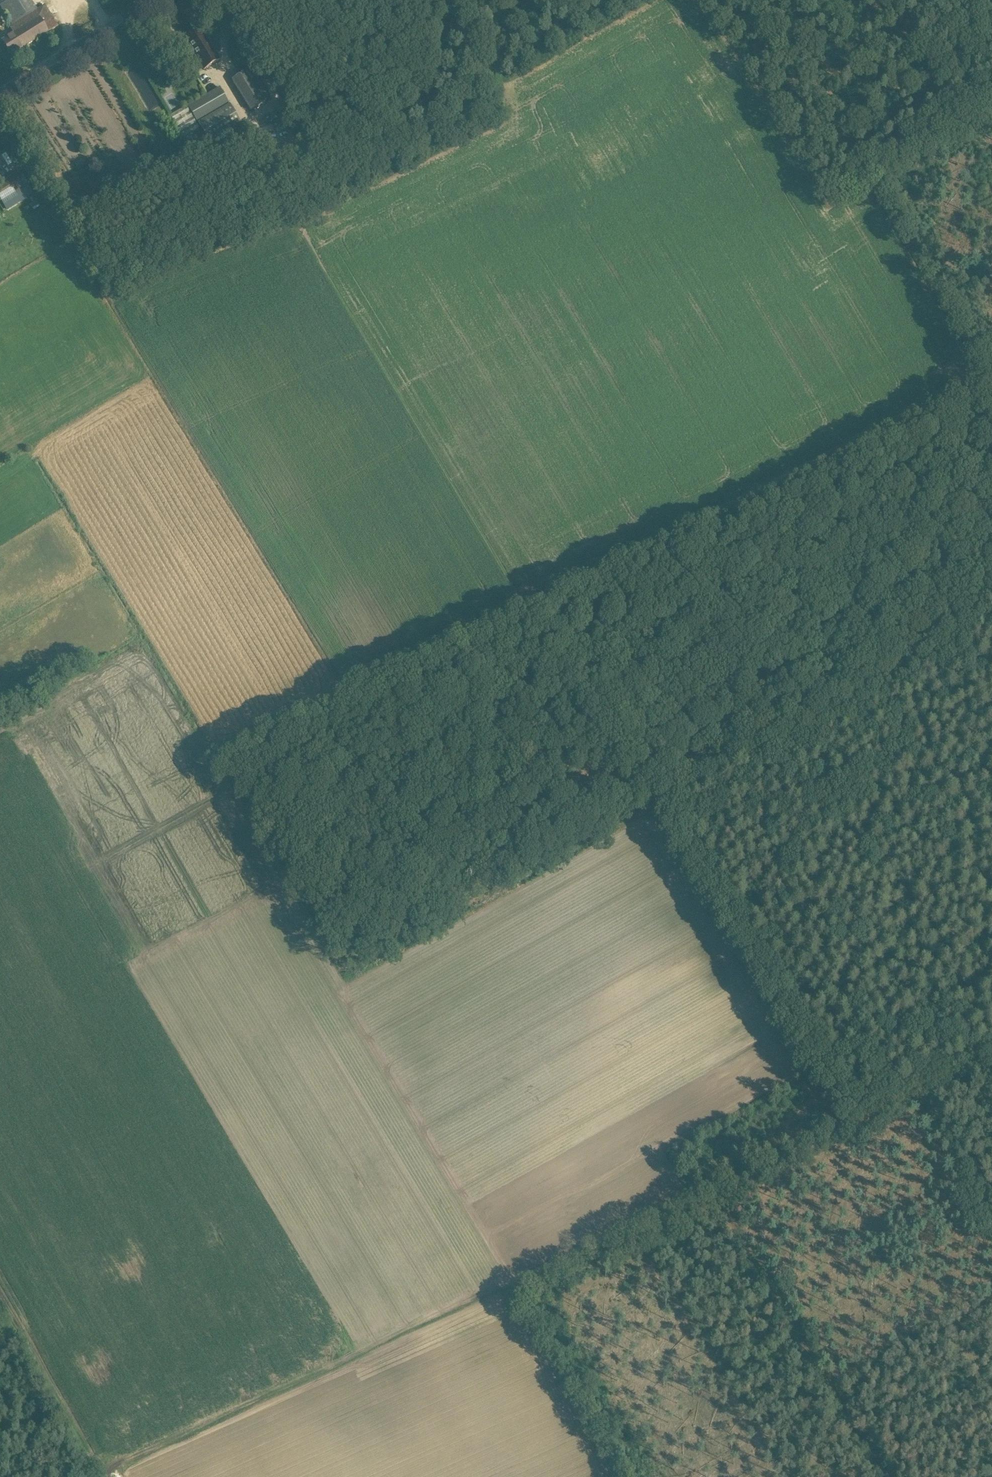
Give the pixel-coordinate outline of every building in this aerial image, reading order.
[(11,25),(19,21),(7,1),(0,6),(11,25)] [(19,21),(11,25),(9,27),(13,34),(1,41),(5,47),(11,56),(58,26),(53,18),(44,5),(19,21)] [(219,60),(206,37),(200,29),(187,37),(190,41),(187,42),(193,51),(204,69),(219,60)] [(232,80),(250,109),(267,99),(249,70),(232,80)] [(219,86),(187,106),(197,121),(228,102),(219,86)] [(19,173),(0,184),(0,201),(8,213),(33,195),(19,173)]
